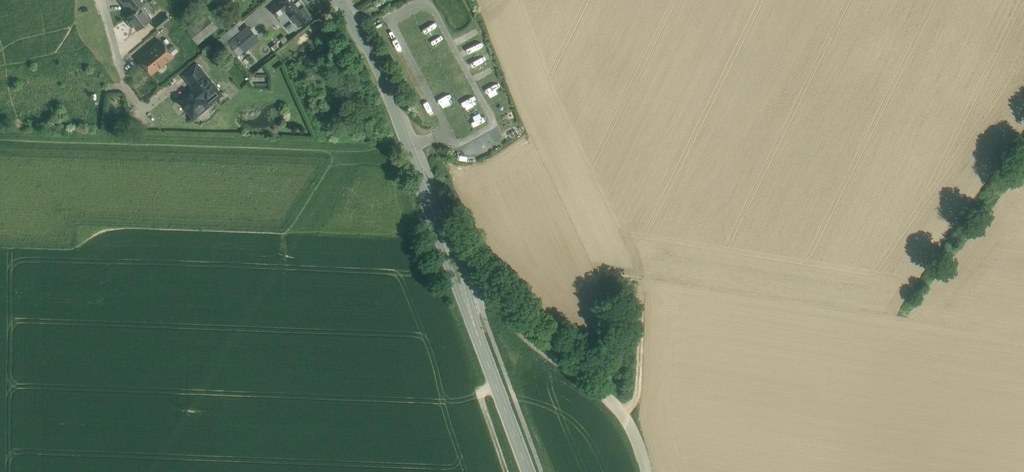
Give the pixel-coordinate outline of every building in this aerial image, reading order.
[(145,0),(121,0),(131,13),(139,7),(146,1),(145,0)] [(279,1),(280,2),(272,9),(283,23),(304,5),(300,0),(281,0),(279,1)] [(131,13),(126,17),(137,30),(150,20),(139,7),(131,13)] [(166,14),(153,25),(157,30),(170,19),(166,14)] [(207,16),(188,32),(197,44),(217,28),(207,16)] [(249,27),(230,43),(239,55),(258,39),(249,27)] [(161,41),(152,48),(151,47),(146,52),(147,53),(141,57),(152,72),(156,68),(157,70),(163,64),(162,63),(172,55),(161,41)] [(197,64),(184,75),(193,86),(206,75),(197,64)] [(206,75),(193,86),(194,87),(190,90),(190,91),(190,92),(191,93),(181,101),(181,105),(183,107),(187,108),(194,117),(195,116),(198,115),(200,113),(202,111),(203,109),(207,106),(208,105),(209,104),(209,102),(208,101),(208,100),(212,97),(215,100),(222,94),(206,74),(206,75)] [(475,154),(467,153),(466,160),(474,161),(475,154)]
